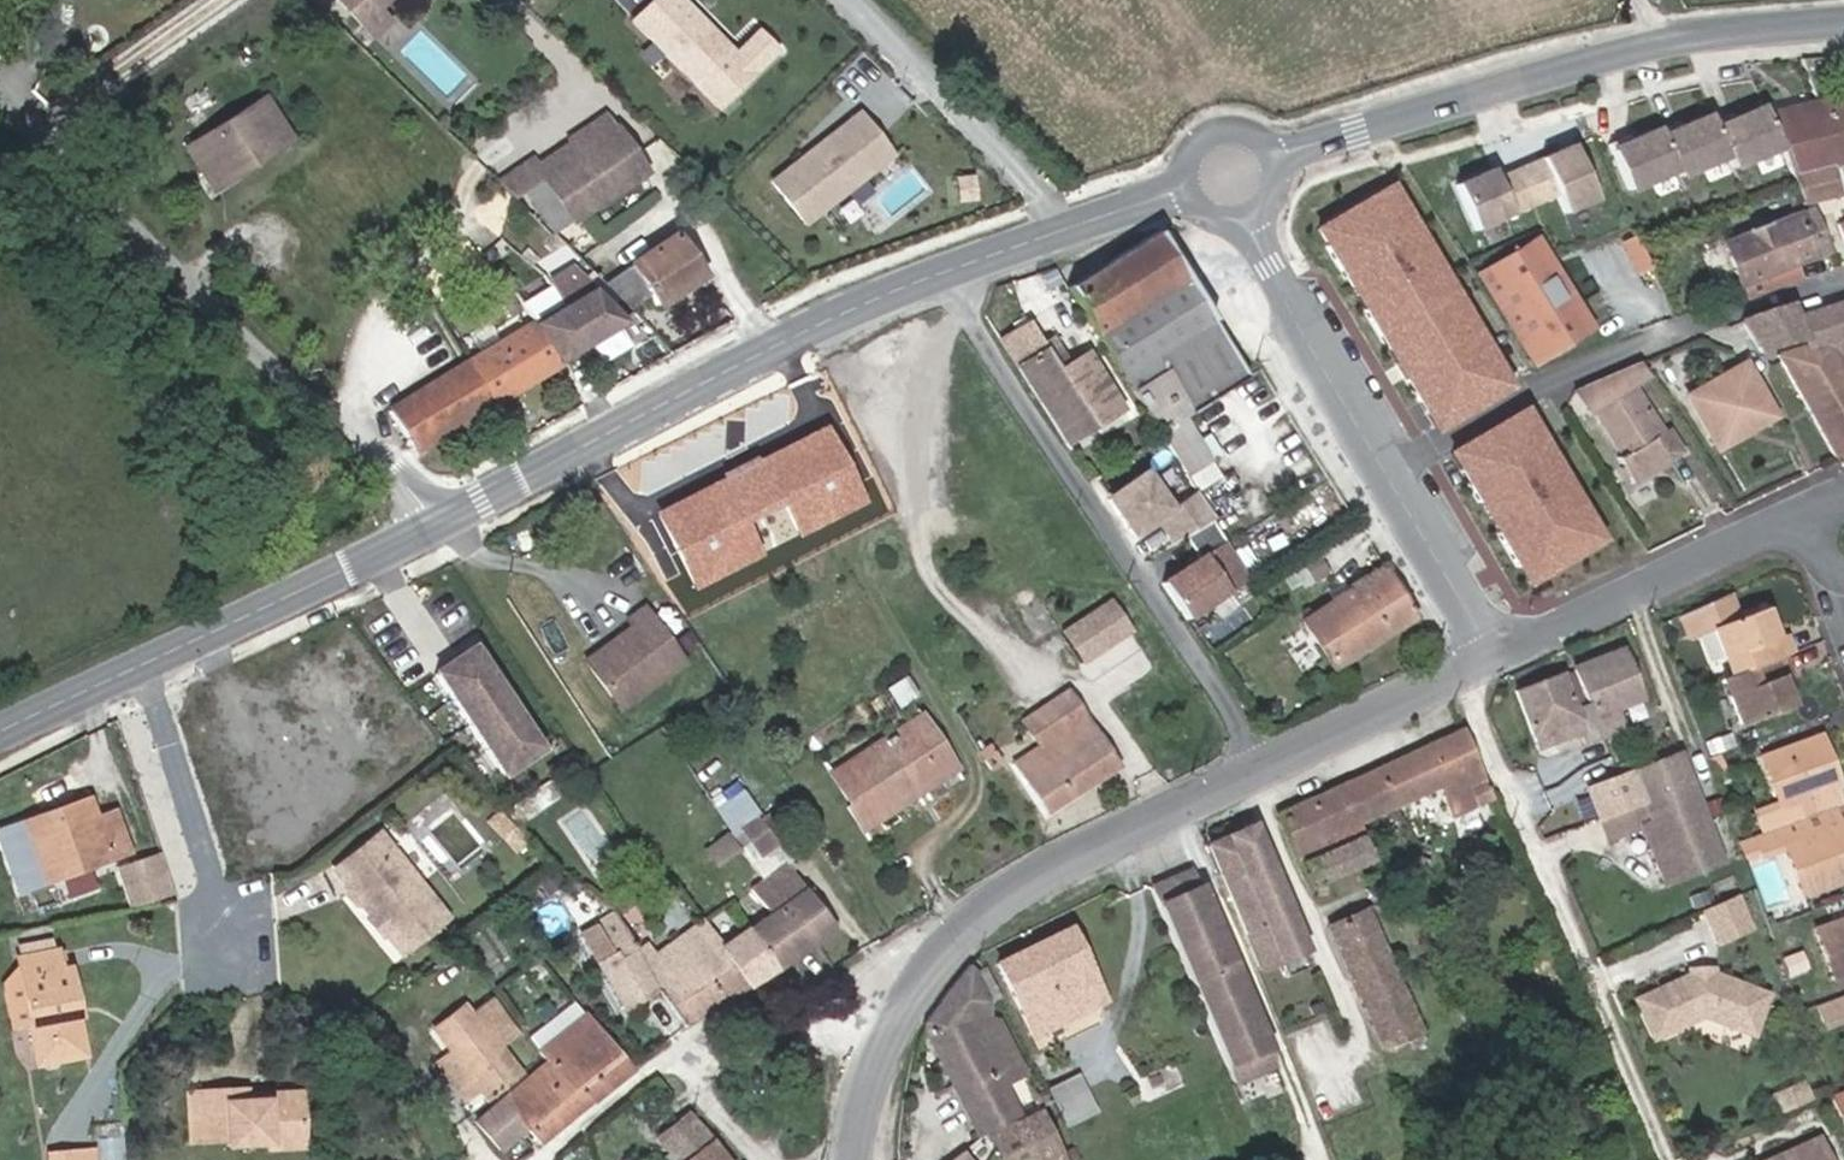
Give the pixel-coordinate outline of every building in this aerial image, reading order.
[(373,0),(338,0),(372,36),(389,20),(378,9),(371,2),(373,0)] [(371,2),(378,9),(387,0),(373,0),(371,2)] [(737,59),(678,0),(661,0),(634,26),(720,114),(756,79),(779,56),(759,37),(737,59)] [(1825,100),(1834,128),(1826,131),(1837,164),(1838,166),(1843,164),(1843,95),(1825,100)] [(229,181),(293,141),(265,97),(184,147),(199,171),(215,161),(229,181)] [(1815,102),(1826,131),(1834,128),(1825,100),(1815,102)] [(1837,164),(1826,131),(1815,102),(1765,114),(1779,146),(1791,176),(1827,167),(1837,164)] [(1730,167),(1779,146),(1765,114),(1761,107),(1732,120),(1730,113),(1711,121),(1725,155),(1730,167)] [(577,153),(616,128),(613,126),(606,115),(569,140),(569,141),(577,153)] [(1725,155),(1711,121),(1708,116),(1679,129),(1676,122),(1658,130),(1675,169),(1678,176),(1725,155)] [(863,117),(773,183),(805,227),(895,160),(863,117)] [(569,224),(646,173),(616,128),(577,153),(543,176),(545,179),(541,182),(569,224)] [(1675,169),(1658,130),(1628,142),(1626,135),(1606,144),(1627,190),(1675,169)] [(543,176),(577,153),(569,141),(534,163),(543,176)] [(1520,176),(1533,205),(1555,196),(1563,214),(1595,200),(1571,145),(1539,159),(1542,166),(1520,176)] [(534,163),(530,157),(496,180),(514,199),(525,193),(541,182),(545,179),(543,176),(534,163)] [(1542,166),(1539,159),(1517,169),(1520,176),(1542,166)] [(229,181),(215,161),(199,171),(212,193),(229,181)] [(1837,194),(1827,167),(1791,176),(1803,202),(1837,194)] [(1517,169),(1495,178),(1491,169),(1455,186),(1474,231),(1533,205),(1520,176),(1517,169)] [(569,224),(541,182),(525,193),(554,234),(569,224)] [(1813,206),(1722,242),(1740,287),(1742,286),(1747,299),(1801,279),(1795,265),(1831,251),(1813,206)] [(1504,352),(1460,279),(1467,273),(1454,254),(1418,276),(1415,273),(1429,265),(1420,251),(1430,244),(1407,207),(1385,220),(1389,227),(1342,255),(1355,277),(1346,282),(1351,290),(1343,295),(1424,428),(1523,368),(1512,348),(1504,352)] [(1248,377),(1156,232),(1068,287),(1184,474),(1185,476),(1211,460),(1184,419),(1248,377)] [(658,306),(703,277),(675,235),(630,264),(604,283),(629,310),(651,295),(658,306)] [(1597,330),(1540,237),(1528,244),(1540,264),(1573,317),(1585,338),(1597,330)] [(1540,264),(1528,244),(1481,273),(1493,293),(1540,264)] [(1573,317),(1540,264),(1493,293),(1538,367),(1564,351),(1552,330),(1573,317)] [(551,285),(520,303),(557,366),(589,346),(600,363),(630,346),(620,327),(625,324),(591,289),(570,269),(548,282),(551,285)] [(1835,356),(1843,353),(1843,301),(1796,315),(1805,340),(1802,340),(1805,347),(1776,355),(1836,461),(1843,459),(1843,372),(1835,356)] [(1796,315),(1792,303),(1741,320),(1760,352),(1802,340),(1805,340),(1796,315)] [(1585,338),(1573,317),(1552,330),(1564,351),(1585,338)] [(998,338),(1066,444),(1123,409),(1088,352),(1068,363),(1052,336),(1041,342),(1028,320),(998,338)] [(532,324),(387,411),(413,454),(557,366),(532,324)] [(1663,434),(1634,387),(1649,377),(1639,362),(1572,390),(1588,416),(1594,412),(1622,456),(1618,459),(1631,482),(1682,452),(1669,430),(1663,434)] [(1770,409),(1744,363),(1687,396),(1717,449),(1742,434),(1738,427),(1770,409)] [(1742,434),(1773,416),(1770,409),(1738,427),(1742,434)] [(1610,539),(1531,410),(1458,455),(1537,584),(1610,539)] [(870,502),(830,424),(660,511),(700,588),(870,502)] [(1173,543),(1183,536),(1210,519),(1212,518),(1196,492),(1168,510),(1143,473),(1106,498),(1131,535),(1156,518),(1173,543)] [(1197,558),(1160,583),(1185,619),(1249,576),(1210,519),(1183,536),(1197,558)] [(1329,573),(1316,554),(1302,563),(1315,582),(1329,573)] [(1416,617),(1385,568),(1301,621),(1332,670),(1416,617)] [(1111,600),(1097,610),(1117,639),(1131,629),(1111,600)] [(666,677),(648,652),(668,638),(644,605),(625,619),(631,626),(583,660),(620,710),(666,677)] [(1117,639),(1097,610),(1061,633),(1081,664),(1117,639)] [(1790,653),(1784,636),(1780,637),(1772,640),(1768,627),(1762,610),(1713,628),(1724,658),(1731,655),(1738,673),(1782,657),(1790,653)] [(1780,637),(1775,624),(1768,627),(1772,640),(1780,637)] [(686,663),(668,638),(648,652),(666,677),(686,663)] [(469,640),(428,667),(500,777),(542,749),(469,640)] [(1644,700),(1625,649),(1572,669),(1587,707),(1577,711),(1584,729),(1595,725),(1600,738),(1623,729),(1616,711),(1644,700)] [(1738,673),(1731,655),(1724,658),(1731,676),(1738,673)] [(1782,692),(1777,679),(1785,676),(1789,675),(1782,657),(1738,673),(1731,676),(1729,677),(1735,693),(1728,695),(1740,728),(1789,709),(1782,692)] [(895,673),(908,693),(915,689),(902,668),(895,673)] [(882,682),(895,702),(908,693),(895,673),(882,682)] [(1577,711),(1562,673),(1515,691),(1537,749),(1581,732),(1585,744),(1600,738),(1595,725),(1584,729),(1577,711)] [(1790,690),(1785,676),(1777,679),(1782,692),(1790,690)] [(1735,693),(1729,677),(1722,680),(1728,695),(1735,693)] [(1119,766),(1069,691),(1047,706),(1064,731),(1039,747),(1013,764),(1045,813),(1119,766)] [(1064,731),(1047,706),(1022,722),(1039,747),(1064,731)] [(896,740),(926,720),(922,714),(892,734),(896,740)] [(920,784),(953,763),(926,720),(896,740),(892,734),(872,747),(873,749),(831,777),(847,801),(858,794),(861,798),(846,807),(861,832),(905,804),(900,797),(914,788),(909,781),(915,777),(920,784)] [(1492,798),(1462,728),(1334,787),(1353,828),(1358,827),(1357,825),(1439,787),(1452,817),(1492,798)] [(1841,787),(1821,735),(1760,758),(1778,807),(1755,815),(1762,833),(1833,807),(1841,804),(1835,788),(1841,787)] [(831,777),(873,749),(872,747),(830,774),(831,777)] [(1001,762),(994,752),(984,759),(991,769),(1001,762)] [(1678,754),(1586,789),(1606,842),(1641,828),(1663,886),(1720,864),(1678,754)] [(1374,860),(1358,827),(1353,828),(1334,787),(1277,814),(1310,889),(1313,889),(1319,902),(1334,896),(1329,881),(1374,860)] [(758,815),(759,814),(741,791),(715,810),(730,833),(738,829),(758,815)] [(95,817),(89,798),(0,831),(23,893),(109,861),(129,854),(114,810),(95,817)] [(1833,807),(1840,823),(1843,822),(1843,803),(1841,804),(1833,807)] [(1755,835),(1762,855),(1783,848),(1801,896),(1843,881),(1843,822),(1840,823),(1833,807),(1762,833),(1755,835)] [(527,842),(500,812),(488,822),(516,852),(527,842)] [(716,867),(739,850),(761,881),(786,864),(790,861),(777,841),(789,833),(773,812),(762,819),(759,814),(758,815),(779,846),(760,859),(738,829),(730,833),(705,852),(716,867)] [(779,846),(758,815),(738,829),(760,859),(779,846)] [(1300,946),(1250,822),(1208,842),(1257,966),(1300,946)] [(447,918),(379,833),(332,870),(347,887),(345,896),(353,905),(361,906),(370,916),(382,922),(385,936),(400,956),(447,918)] [(133,865),(129,854),(109,861),(112,871),(126,867),(133,865)] [(174,900),(159,856),(133,865),(126,867),(140,907),(174,900)] [(835,930),(803,888),(786,864),(761,881),(750,888),(770,913),(757,923),(785,963),(835,930)] [(1276,1065),(1239,978),(1229,982),(1214,947),(1224,943),(1218,929),(1208,933),(1194,899),(1203,895),(1192,869),(1149,887),(1233,1084),(1276,1065)] [(547,896),(563,883),(554,872),(537,884),(547,896)] [(1218,929),(1203,895),(1194,899),(1208,933),(1218,929)] [(1750,930),(1736,896),(1702,911),(1716,944),(1750,930)] [(1421,1033),(1367,909),(1327,926),(1382,1050),(1421,1033)] [(613,914),(580,933),(625,1011),(658,992),(613,914)] [(382,922),(370,916),(364,921),(380,940),(385,936),(382,922)] [(659,957),(705,922),(701,916),(654,950),(659,957)] [(1813,929),(1832,982),(1843,977),(1843,918),(1813,929)] [(684,1025),(785,963),(757,923),(722,945),(705,922),(659,957),(654,950),(647,942),(638,949),(636,950),(659,991),(684,1025)] [(1105,1002),(1068,927),(994,963),(1032,1039),(1105,1002)] [(1239,978),(1224,943),(1214,947),(1229,982),(1239,978)] [(85,1057),(68,968),(58,970),(55,951),(15,958),(17,969),(4,984),(12,1029),(28,1026),(35,1066),(85,1057)] [(1805,968),(1800,954),(1784,960),(1789,974),(1805,968)] [(950,989),(924,1025),(925,1026),(924,1028),(979,1138),(987,1133),(1018,1117),(1003,1087),(1023,1077),(997,1024),(984,1019),(988,1004),(969,966),(950,989)] [(1711,978),(1713,972),(1712,968),(1687,970),(1687,974),(1689,979),(1711,978)] [(1761,1015),(1768,994),(1713,972),(1711,978),(1689,979),(1687,974),(1632,999),(1652,1041),(1701,1018),(1736,1031),(1744,1009),(1761,1015)] [(1815,1005),(1824,1029),(1843,1021),(1843,994),(1815,1005)] [(524,1075),(503,1048),(520,1034),(492,997),(468,1013),(463,1007),(433,1030),(449,1050),(481,1093),(488,1103),(524,1075)] [(537,1049),(582,1013),(573,1002),(528,1038),(537,1049)] [(1753,1037),(1761,1015),(1744,1009),(1736,1031),(1753,1037)] [(631,1070),(582,1013),(537,1049),(535,1051),(544,1060),(545,1059),(562,1081),(568,1076),(590,1101),(591,1103),(631,1070)] [(481,1093),(449,1050),(435,1060),(466,1102),(481,1093)] [(500,1153),(508,1159),(516,1159),(539,1145),(590,1101),(568,1076),(562,1081),(545,1059),(544,1060),(472,1121),(500,1153)] [(1053,1101),(1083,1087),(1077,1076),(1047,1090),(1053,1101)] [(1811,1100),(1802,1082),(1769,1097),(1777,1115),(1811,1100)] [(1083,1087),(1053,1101),(1065,1127),(1095,1112),(1083,1087)] [(301,1104),(300,1092),(249,1095),(249,1090),(220,1091),(220,1103),(270,1102),(270,1106),(301,1104)] [(1830,1095),(1839,1119),(1843,1117),(1843,1090),(1830,1095)] [(303,1148),(301,1104),(270,1106),(270,1102),(220,1103),(220,1091),(204,1092),(207,1142),(223,1141),(223,1147),(264,1145),(264,1150),(303,1148)] [(207,1142),(204,1092),(187,1093),(190,1143),(207,1142)] [(1037,1109),(1018,1117),(987,1133),(1000,1159),(1061,1159),(1059,1156),(1037,1109)] [(711,1140),(688,1114),(657,1138),(677,1159),(686,1159),(711,1140)] [(1818,1138),(1768,1159),(1828,1159),(1818,1138)] [(711,1140),(686,1159),(727,1159),(711,1140)] [(1073,1148),(1059,1156),(1061,1159),(1078,1159),(1073,1148)] [(91,1151),(73,1152),(74,1159),(91,1159),(91,1151)] [(962,1151),(950,1159),(968,1159),(962,1151)]
